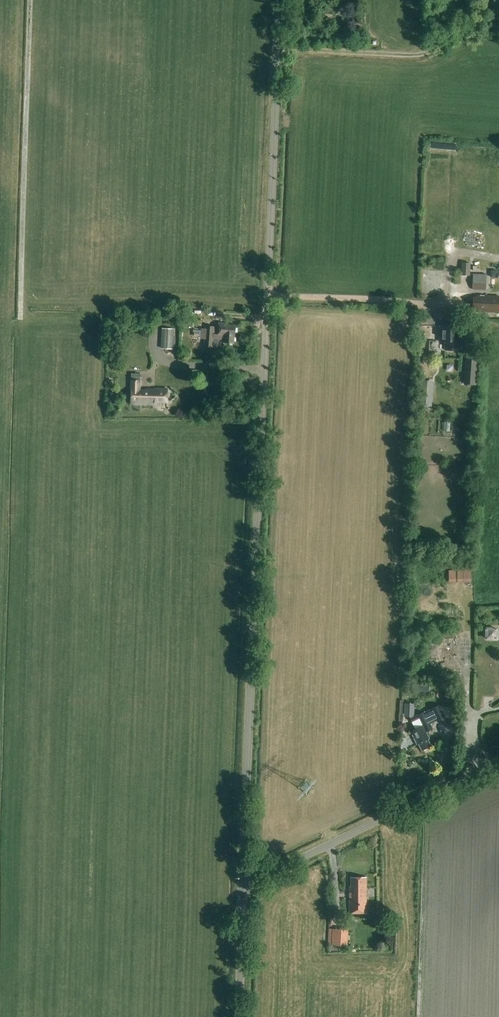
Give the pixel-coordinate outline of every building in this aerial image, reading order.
[(470,276),(470,263),(461,263),(461,276),(470,276)] [(472,275),(472,290),(486,290),(486,275),(472,275)] [(473,312),(498,313),(498,305),(498,296),(476,296),(476,298),(473,297),(473,312)] [(215,327),(205,326),(205,329),(201,328),(200,339),(204,339),(204,346),(218,347),(218,339),(224,340),(224,343),(234,343),(234,335),(235,335),(236,326),(228,325),(228,323),(219,323),(218,335),(214,335),(215,327)] [(462,326),(439,326),(438,342),(444,342),(444,351),(460,352),(460,338),(461,338),(462,326)] [(160,349),(174,350),(175,338),(172,337),(173,329),(161,329),(160,349)] [(477,361),(476,361),(466,360),(466,361),(465,365),(465,366),(465,371),(464,384),(475,384),(476,372),(476,367),(476,366),(477,361)] [(157,403),(167,403),(167,389),(155,388),(155,389),(145,389),(145,390),(140,390),(140,380),(131,380),(131,404),(157,405),(157,403)] [(422,381),(421,401),(427,402),(427,394),(431,394),(432,382),(422,381)] [(471,570),(448,570),(448,580),(471,579),(471,570)] [(408,701),(408,715),(416,715),(416,702),(408,701)] [(437,720),(438,722),(445,719),(438,705),(431,709),(424,713),(424,712),(409,719),(415,730),(411,731),(417,744),(418,743),(422,750),(430,746),(427,739),(429,738),(426,732),(432,729),(429,723),(437,720)] [(351,887),(349,887),(349,911),(355,911),(355,912),(367,912),(367,877),(351,877),(351,887)] [(332,945),(348,946),(348,930),(332,929),(332,945)]
